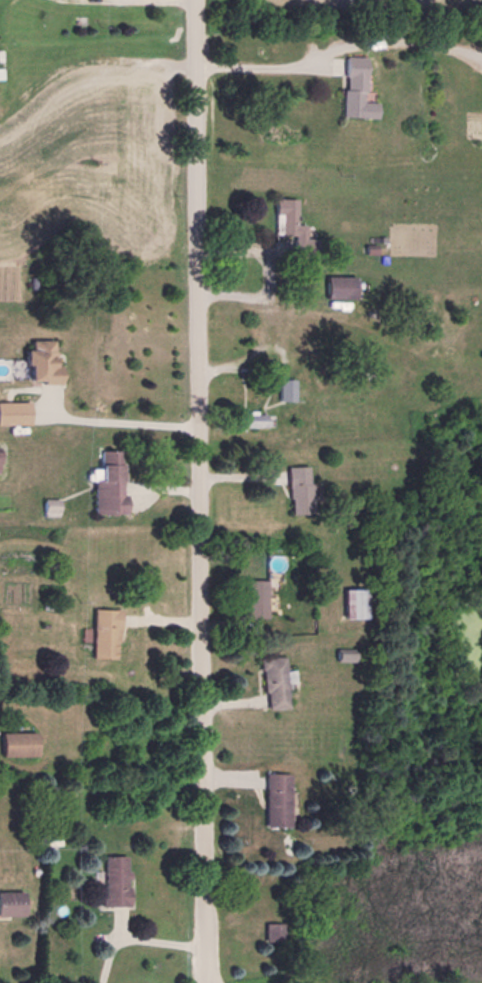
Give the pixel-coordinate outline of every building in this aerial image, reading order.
[(343,117),(377,118),(377,102),(365,102),(365,56),(344,56),(343,117)] [(295,198),(273,199),(273,235),(292,235),(292,257),(316,257),(316,238),(304,239),(303,224),(295,225),(295,198)] [(354,276),(324,276),(324,298),(353,299),(354,276)] [(59,384),(59,365),(53,365),(53,340),(30,340),(30,349),(25,350),(25,380),(41,380),(41,384),(59,384)] [(0,402),(0,425),(30,425),(29,402),(0,402)] [(91,514),(122,513),(121,450),(98,451),(99,468),(91,469),(91,514)] [(310,514),(309,466),(287,466),(288,514),(310,514)] [(245,603),(240,603),(239,618),(264,618),(265,580),(245,580),(245,603)] [(342,618),(361,618),(360,588),(342,589),(342,618)] [(117,609),(92,608),(91,658),(116,659),(117,609)] [(353,662),(353,649),(335,648),(335,661),(353,662)] [(285,708),(284,682),(292,682),(291,670),(283,670),(283,657),(259,657),(261,709),(285,708)] [(0,733),(35,733),(35,757),(0,757),(0,733)] [(288,774),(263,773),(262,826),(286,827),(288,774)] [(45,827),(60,827),(60,845),(45,846),(45,827)] [(102,856),(124,856),(124,872),(128,872),(128,880),(124,880),(124,886),(127,886),(127,906),(111,906),(110,907),(102,907),(102,885),(94,885),(94,872),(102,872),(102,856)] [(21,916),(0,916),(0,893),(21,892),(21,916)]
